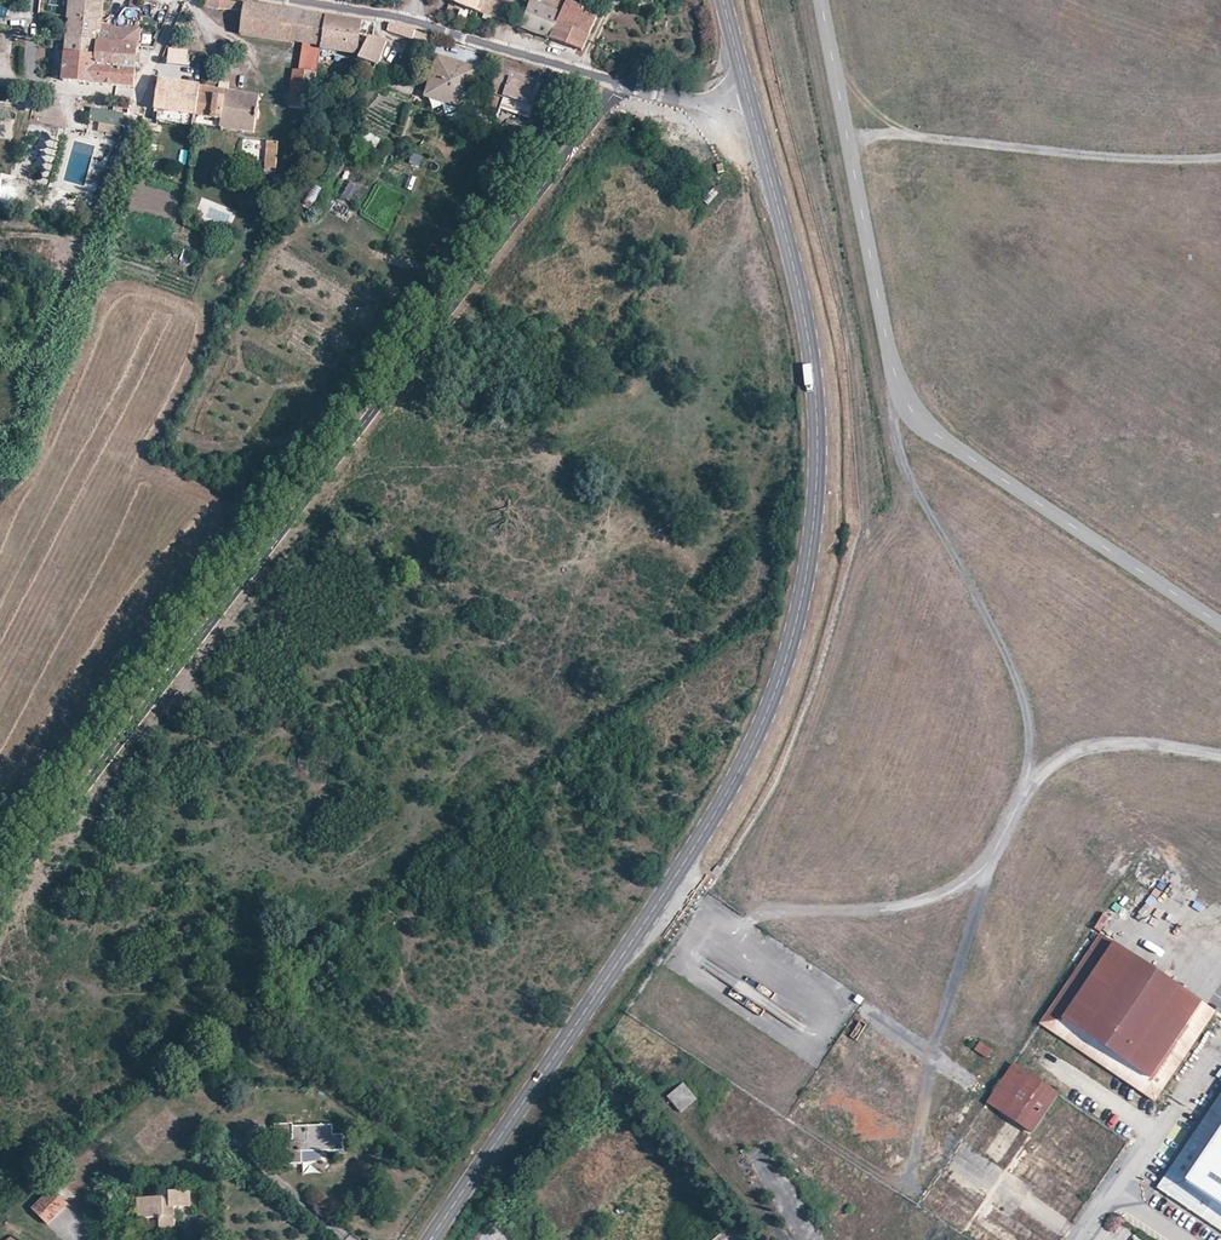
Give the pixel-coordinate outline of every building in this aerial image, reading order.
[(102,0),(71,0),(69,36),(85,38),(85,42),(137,46),(138,29),(100,26),(102,0)] [(135,18),(139,0),(138,0),(128,0),(125,16),(135,18)] [(205,6),(245,12),(242,36),(322,46),(326,16),(223,0),(206,0),(205,6)] [(499,18),(505,4),(498,0),(451,0),(499,18)] [(522,29),(552,40),(563,14),(541,5),(542,0),(532,0),(531,4),(527,14),(522,29)] [(563,14),(552,40),(583,52),(598,15),(567,3),(563,14)] [(322,46),(322,50),(356,54),(362,22),(326,16),(322,46)] [(388,26),(388,32),(421,41),(424,33),(390,23),(388,26)] [(424,33),(421,41),(433,45),(436,37),(424,33)] [(137,46),(85,42),(85,38),(69,36),(68,40),(65,80),(134,87),(137,46)] [(187,59),(192,44),(174,37),(169,52),(187,59)] [(370,38),(360,60),(376,64),(386,42),(370,38)] [(463,67),(438,58),(427,94),(446,100),(453,96),(468,101),(473,85),(463,67)] [(495,112),(527,122),(532,108),(528,106),(540,72),(503,60),(500,70),(499,70),(491,94),(500,97),(495,112)] [(294,69),(289,106),(313,111),(319,67),(299,64),(298,70),(294,69)] [(478,72),(463,67),(473,85),(478,72)] [(161,79),(156,108),(198,114),(233,119),(232,126),(255,130),(260,94),(244,92),(243,98),(202,92),(203,85),(161,79)] [(243,98),(244,92),(203,85),(202,92),(243,98)] [(465,109),(468,101),(453,96),(446,100),(427,94),(426,96),(465,109)] [(495,112),(500,97),(491,94),(486,109),(495,112)] [(91,107),(89,121),(121,127),(123,112),(91,107)] [(233,119),(198,114),(197,121),(232,126),(233,119)] [(370,133),(361,137),(380,146),(383,139),(370,133)] [(249,154),(262,156),(264,143),(251,141),(249,154)] [(267,141),(264,172),(275,172),(278,143),(267,141)] [(420,167),(423,157),(412,153),(408,163),(420,167)] [(341,196),(354,203),(364,186),(351,178),(341,196)] [(1100,933),(1040,1023),(1138,1090),(1156,1101),(1217,1010),(1208,1004),(1100,933)] [(980,1041),(975,1049),(987,1057),(992,1050),(980,1041)] [(1014,1063),(987,1103),(1031,1133),(1058,1093),(1014,1063)] [(668,1097),(681,1113),(696,1100),(683,1084),(668,1097)] [(1158,1187),(1183,1204),(1220,1229),(1220,1094),(1158,1187)] [(276,1124),(276,1137),(289,1136),(289,1163),(295,1163),(302,1163),(302,1149),(342,1148),(342,1135),(331,1135),(331,1127),(293,1127),(293,1124),(276,1124)] [(57,1213),(67,1202),(53,1188),(33,1209),(47,1223),(57,1213)] [(139,1197),(139,1217),(160,1217),(160,1229),(168,1229),(175,1229),(175,1207),(190,1207),(190,1190),(169,1191),(170,1197),(139,1197)]
